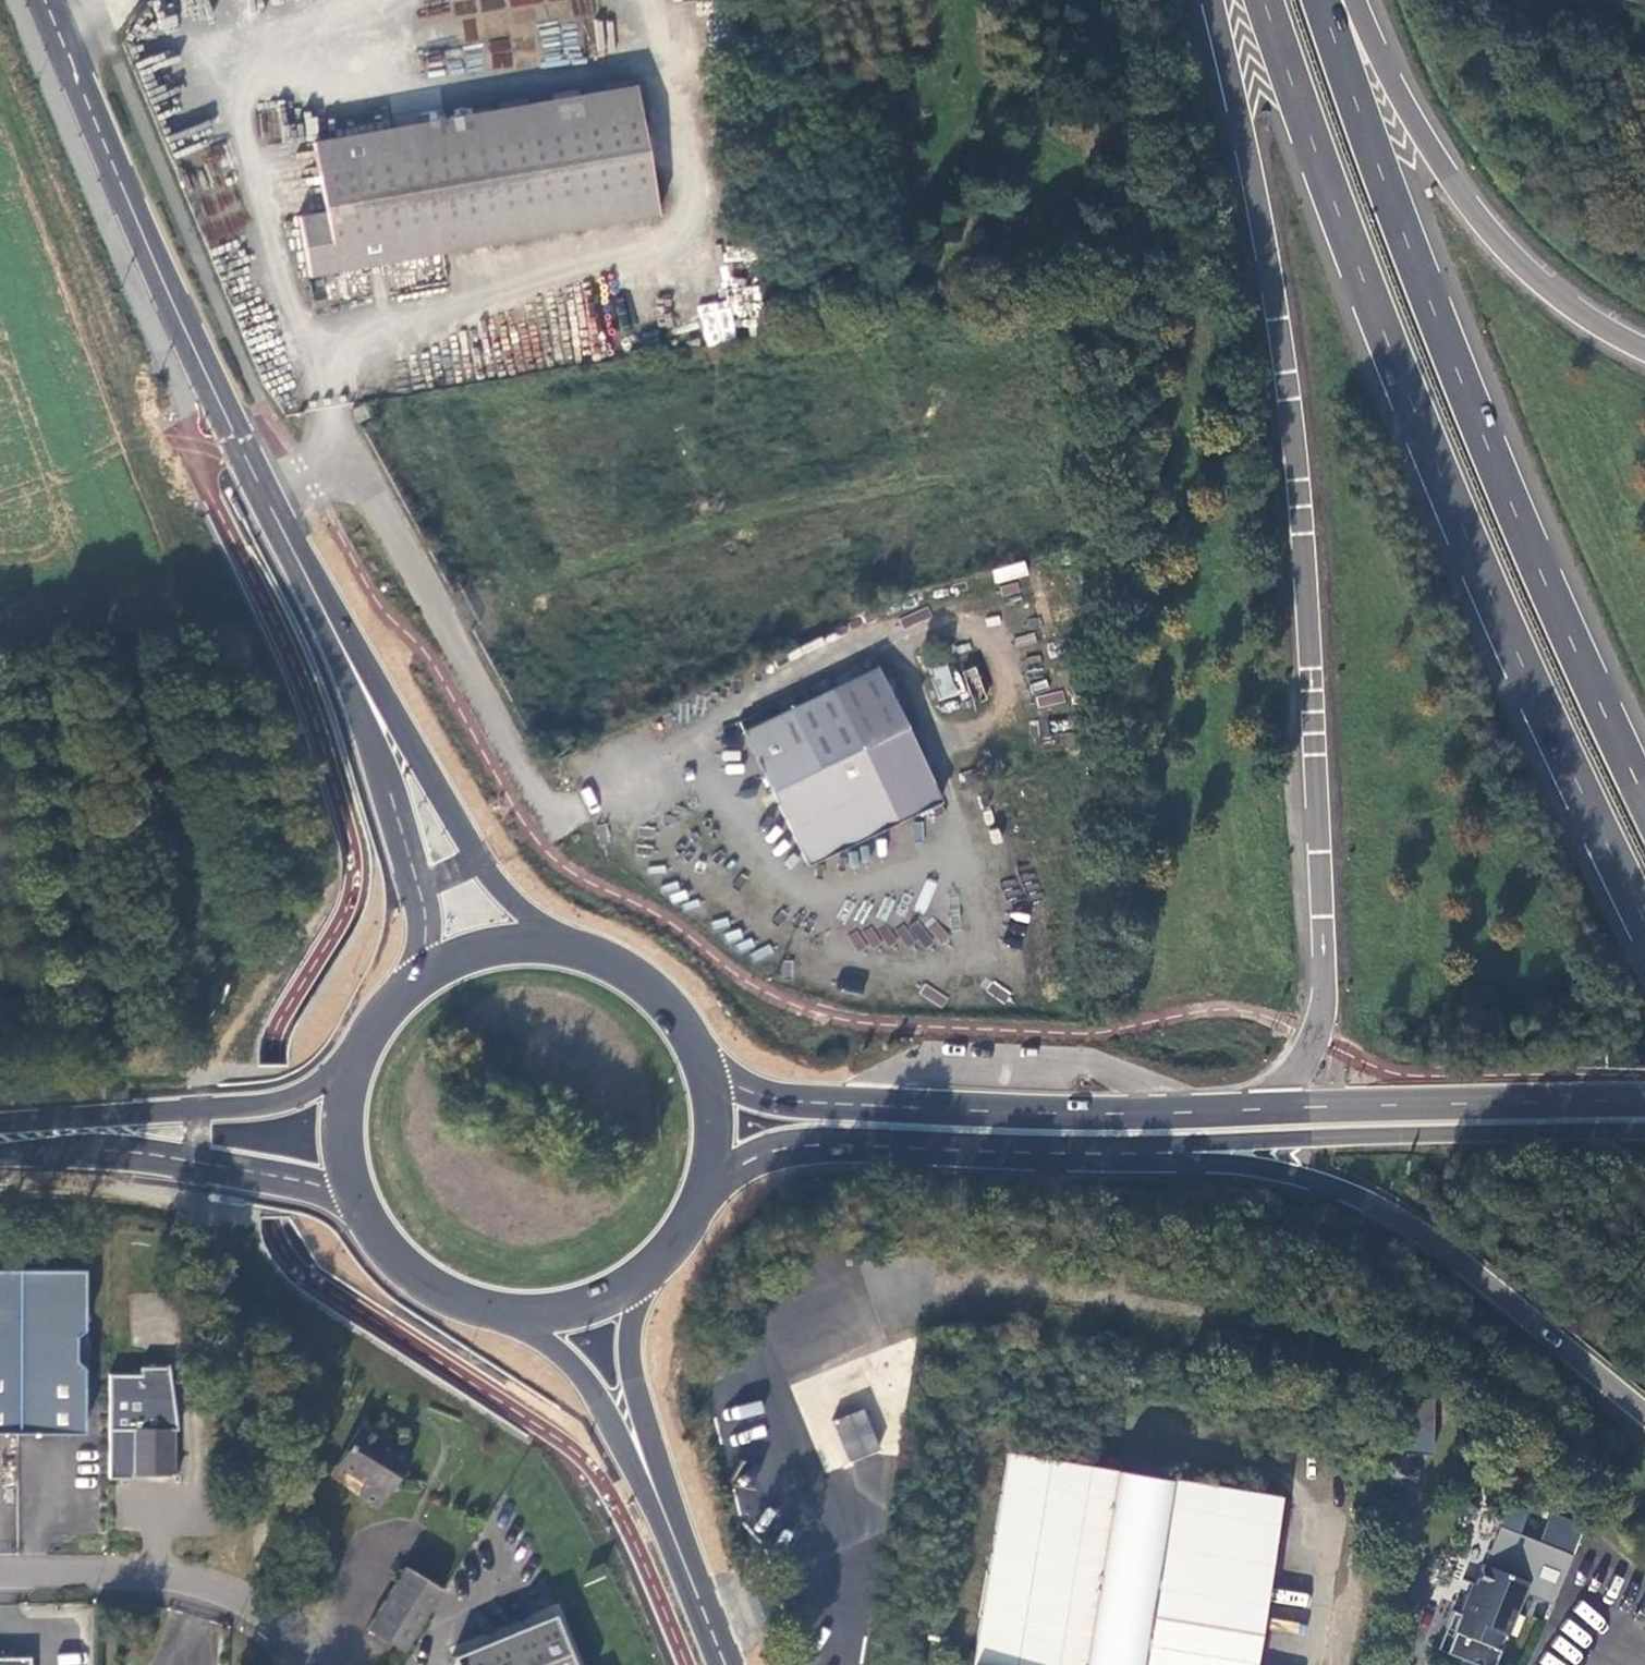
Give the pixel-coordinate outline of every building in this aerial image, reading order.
[(594,47),(612,49),(615,22),(597,20),(594,47)] [(635,85),(394,127),(400,159),(640,117),(635,85)] [(400,159),(394,127),(312,141),(324,210),(298,214),(308,276),(443,252),(437,220),(652,182),(640,117),(400,159)] [(437,220),(443,252),(657,214),(652,182),(437,220)] [(731,301),(700,302),(702,343),(733,341),(731,301)] [(986,698),(976,666),(953,673),(950,663),(928,669),(938,701),(958,695),(962,706),(986,698)] [(862,748),(907,726),(877,664),(741,730),(806,865),(897,821),(862,748)] [(943,799),(907,726),(862,748),(897,821),(943,799)] [(0,1270),(0,1433),(18,1433),(18,1270),(0,1270)] [(84,1270),(18,1270),(18,1433),(84,1433),(84,1368),(75,1359),(75,1335),(83,1328),(84,1270)] [(83,1328),(75,1335),(75,1359),(84,1368),(87,1359),(88,1347),(87,1335),(83,1328)] [(142,1374),(110,1374),(109,1478),(134,1478),(134,1475),(176,1475),(176,1430),(179,1430),(169,1364),(168,1365),(168,1367),(142,1367),(142,1374)] [(1432,1452),(1437,1398),(1399,1395),(1395,1449),(1432,1452)] [(849,1462),(880,1449),(863,1408),(832,1420),(849,1462)] [(360,1496),(379,1508),(412,1455),(394,1443),(392,1447),(360,1427),(336,1465),(367,1484),(360,1496)] [(974,1664),(1252,1664),(1280,1496),(1009,1452),(974,1664)] [(1551,1604),(1572,1555),(1498,1526),(1483,1563),(1476,1583),(1471,1595),(1467,1594),(1460,1613),(1457,1612),(1451,1629),(1464,1634),(1485,1643),(1498,1648),(1505,1632),(1507,1633),(1515,1612),(1523,1593),(1551,1604)] [(406,1566),(367,1629),(404,1652),(443,1589),(406,1566)] [(1472,1582),(1467,1594),(1471,1595),(1476,1583),(1472,1582)] [(1525,1616),(1515,1612),(1507,1633),(1517,1637),(1525,1616)] [(452,1656),(456,1664),(575,1664),(554,1614),(452,1656)] [(1479,1657),(1485,1643),(1464,1634),(1458,1649),(1479,1657)]
